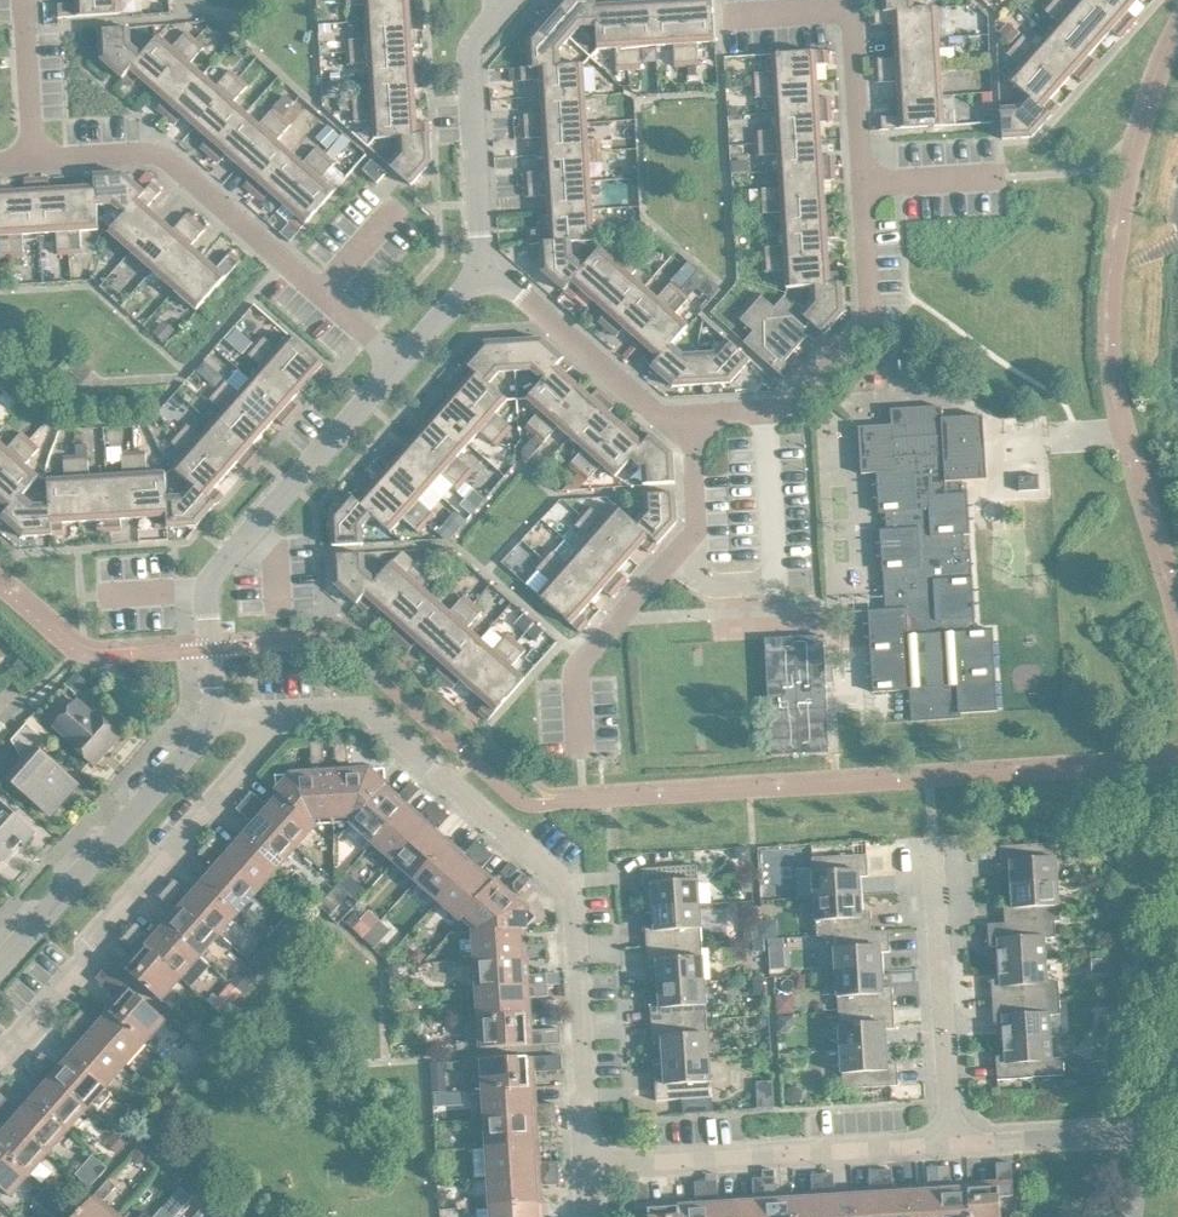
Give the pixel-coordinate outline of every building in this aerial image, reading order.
[(371,12),(426,8),(425,0),(370,0),(371,12)] [(551,8),(574,28),(585,16),(600,15),(601,15),(600,0),(558,0),(551,8)] [(601,15),(600,15),(601,39),(620,38),(621,60),(633,59),(629,0),(600,0),(601,15)] [(633,59),(645,59),(643,37),(660,36),(658,0),(629,0),(633,59)] [(660,36),(678,35),(679,57),(691,56),(687,0),(658,0),(660,36)] [(691,56),(703,55),(701,33),(720,32),(718,0),(687,0),(691,56)] [(899,31),(943,28),(941,0),(918,0),(887,2),(887,1),(876,2),(877,15),(898,14),(899,31)] [(1052,26),(1094,62),(1102,54),(1093,46),(1104,33),(1067,0),(1049,0),(1064,13),(1052,26)] [(1104,33),(1116,20),(1124,28),(1132,19),(1111,0),(1067,0),(1104,33)] [(1132,19),(1140,10),(1131,2),(1133,0),(1111,0),(1132,19)] [(350,30),(351,42),(416,38),(415,21),(427,20),(426,8),(371,12),(372,29),(350,30)] [(532,30),(534,57),(534,58),(563,56),(563,55),(562,40),(574,28),(551,8),(532,30)] [(1012,14),(1005,22),(1017,33),(1025,24),(1012,14)] [(105,49),(126,68),(147,45),(146,44),(135,34),(134,18),(103,20),(105,49)] [(143,67),(156,79),(199,30),(191,22),(176,38),(162,26),(146,44),(147,45),(126,68),(136,76),(143,67)] [(1025,24),(1017,33),(1066,77),(1077,64),(1086,71),(1094,62),(1052,26),(1041,39),(1025,24)] [(879,50),(879,61),(945,57),(943,28),(899,31),(900,48),(879,50)] [(161,99),(170,107),(207,65),(194,54),(208,38),(199,30),(156,79),(169,90),(161,99)] [(1013,70),(1032,87),(1032,86),(1055,106),(1063,97),(1054,89),(1066,77),(1017,33),(1009,42),(1025,57),(1013,70)] [(374,52),(375,70),(429,66),(429,54),(417,55),(416,38),(351,42),(352,54),(374,52)] [(756,64),(756,76),(822,72),(821,54),(832,54),(831,41),(776,44),(777,62),(756,64)] [(545,70),(546,87),(589,84),(588,54),(563,55),(563,56),(534,58),(534,57),(522,58),(523,71),(545,70)] [(902,72),(903,89),(947,86),(945,57),(879,61),(880,73),(902,72)] [(187,106),(200,117),(243,68),(234,60),(220,77),(207,65),(170,107),(179,114),(187,106)] [(354,88),(355,100),(420,96),(419,79),(430,78),(429,66),(375,70),(376,87),(354,88)] [(205,137),(214,145),(250,104),(238,92),(252,76),(243,68),(200,117),(213,129),(205,137)] [(779,86),(780,103),(835,100),(834,88),(823,89),(822,72),(756,76),(757,87),(779,86)] [(525,105),(526,117),(591,113),(589,84),(546,87),(547,104),(525,105)] [(947,86),(903,89),(904,106),(882,107),(883,120),(948,116),(947,86)] [(1032,86),(1032,87),(1022,98),(1005,99),(1007,130),(1036,128),(1055,106),(1032,86)] [(378,129),(403,127),(403,126),(433,125),(432,112),(421,113),(420,96),(355,100),(355,112),(377,110),(378,129)] [(230,144),(243,156),(287,107),(278,99),(263,115),(250,104),(214,145),(223,153),(230,144)] [(759,122),(760,134),(825,130),(824,112),(836,112),(835,100),(780,103),(781,120),(759,122)] [(249,176),(257,184),(294,142),(281,131),(296,114),(287,107),(243,156),(256,167),(249,176)] [(548,128),(549,145),(605,141),(604,130),(592,130),(591,113),(526,117),(527,129),(548,128)] [(332,115),(320,128),(331,138),(343,125),(332,115)] [(403,126),(403,127),(404,142),(393,155),(415,175),(435,153),(433,125),(403,126)] [(782,144),(784,161),(839,158),(838,146),(826,147),(825,130),(760,134),(761,145),(782,144)] [(274,183),(287,194),(330,145),(321,137),(307,154),(294,142),(257,184),(266,191),(274,183)] [(529,163),(529,175),(595,171),(594,154),(605,153),(605,141),(549,145),(550,162),(529,163)] [(330,145),(287,194),(300,206),(292,214),(302,223),(338,181),(325,169),(339,153),(330,145)] [(367,160),(381,174),(390,163),(376,150),(367,160)] [(747,151),(734,152),(735,164),(748,163),(747,151)] [(763,180),(763,192),(829,188),(828,170),(839,170),(839,158),(784,161),(785,178),(763,180)] [(116,194),(128,204),(128,205),(148,182),(148,181),(127,163),(98,165),(100,195),(101,195),(116,194)] [(103,220),(101,195),(100,195),(98,165),(86,165),(87,177),(70,178),(74,243),(86,242),(84,221),(103,220)] [(62,244),(74,243),(70,178),(53,179),(52,167),(40,168),(44,223),(61,222),(62,244)] [(26,224),(44,223),(40,168),(28,169),(29,181),(12,182),(16,247),(28,246),(26,224)] [(552,186),(553,203),(596,200),(595,171),(529,175),(530,187),(552,186)] [(112,221),(135,241),(164,209),(151,197),(165,181),(156,172),(148,181),(148,182),(128,205),(128,204),(112,221)] [(763,180),(753,180),(754,192),(763,192),(763,180)] [(16,247),(12,182),(0,182),(0,226),(3,226),(4,248),(16,247)] [(786,202),(787,219),(842,216),(841,204),(830,205),(829,188),(763,192),(764,204),(786,202)] [(533,235),(545,234),(545,233),(575,231),(575,232),(598,230),(596,200),(553,203),(554,220),(532,221),(533,235)] [(135,241),(157,261),(200,212),(191,204),(177,220),(164,209),(135,241)] [(157,261),(178,280),(207,247),(194,236),(209,219),(200,212),(157,261)] [(766,238),(767,250),(832,246),(831,228),(843,228),(842,216),(787,219),(788,236),(766,238)] [(546,262),(568,281),(588,258),(587,257),(576,247),(575,232),(575,231),(545,233),(545,234),(546,262)] [(585,280),(597,291),(641,242),(632,234),(617,250),(604,238),(587,257),(588,258),(568,281),(577,288),(585,280)] [(207,247),(178,280),(201,300),(244,251),(235,242),(220,259),(207,247)] [(603,311),(612,319),(648,277),(635,266),(650,250),(641,242),(597,291),(610,302),(603,311)] [(791,279),(815,277),(815,276),(846,274),(845,262),(833,263),(832,246),(767,250),(768,262),(790,260),(791,279)] [(693,252),(683,263),(693,271),(702,260),(693,252)] [(702,260),(693,271),(715,291),(725,280),(702,260)] [(628,318),(641,330),(684,280),(675,272),(661,289),(648,277),(612,319),(620,327),(628,318)] [(816,292),(806,304),(829,324),(848,303),(846,274),(815,276),(815,277),(816,292)] [(646,350),(655,358),(675,335),(676,335),(692,317),(679,305),(693,288),(684,280),(641,330),(654,341),(646,350)] [(762,283),(752,295),(800,339),(812,326),(823,336),(831,326),(829,324),(806,304),(788,287),(778,298),(762,283)] [(800,339),(752,295),(741,307),(757,321),(748,332),(791,371),(800,361),(789,352),(800,339)] [(168,311),(157,323),(167,333),(179,321),(168,311)] [(238,316),(228,328),(239,338),(249,326),(238,316)] [(266,325),(258,334),(307,378),(319,365),(327,372),(336,363),(294,326),(282,340),(266,325)] [(546,329),(517,331),(519,361),(535,360),(547,370),(547,371),(568,348),(546,329)] [(488,332),(469,354),(492,374),(493,373),(503,362),(519,361),(517,331),(488,332)] [(720,343),(704,344),(706,375),(734,373),(754,351),(731,331),(720,343)] [(266,357),(255,370),(297,407),(304,398),(296,390),(307,378),(258,334),(250,343),(266,357)] [(675,335),(655,358),(677,377),(706,375),(704,344),(687,345),(676,335),(675,335)] [(577,356),(568,348),(547,371),(547,370),(530,388),(544,401),(530,417),(538,425),(582,376),(569,364),(577,356)] [(207,352),(199,361),(210,369),(217,360),(207,352)] [(470,371),(459,384),(508,427),(516,418),(499,404),(511,390),(493,373),(492,374),(469,354),(461,363),(470,371)] [(227,369),(219,378),(269,421),(280,408),(289,416),(297,407),(255,370),(244,383),(227,369)] [(595,387),(582,376),(538,425),(547,433),(562,416),(575,428),(611,386),(602,379),(595,387)] [(228,401),(217,414),(258,451),(266,442),(257,434),(269,421),(219,378),(212,387),(228,401)] [(439,389),(431,398),(472,434),(483,421),(500,436),(508,427),(459,384),(447,396),(439,389)] [(620,394),(611,386),(575,428),(588,439),(573,456),(582,463),(625,414),(612,403),(620,394)] [(883,504),(889,503),(890,520),(884,520),(886,562),(887,562),(888,586),(885,587),(885,588),(892,588),(893,600),(871,601),(876,682),(913,680),(915,712),(964,709),(964,704),(1002,701),(997,620),(979,621),(978,609),(979,609),(976,568),(974,541),(968,542),(967,525),(974,525),(971,483),(965,484),(965,472),(991,470),(987,407),(947,409),(946,397),(895,400),(896,416),(863,418),(866,465),(880,464),(883,504)] [(432,414),(420,427),(469,470),(477,462),(461,447),(472,434),(431,398),(423,407),(432,414)] [(189,412),(181,421),(230,465),(241,452),(250,459),(258,451),(217,414),(205,427),(189,412)] [(638,426),(625,414),(582,463),(591,471),(605,455),(619,467),(635,449),(635,448),(655,425),(646,417),(638,426)] [(177,458),(196,475),(196,474),(219,494),(227,485),(219,478),(230,465),(181,421),(173,430),(190,445),(177,458)] [(34,431),(25,423),(11,439),(0,429),(0,469),(34,431)] [(526,439),(526,451),(529,454),(547,433),(538,425),(526,439)] [(676,444),(655,425),(635,448),(635,449),(647,459),(648,475),(678,473),(676,444)] [(400,432),(392,441),(434,478),(445,465),(461,479),(469,470),(420,427),(409,440),(400,432)] [(5,508),(25,485),(26,485),(42,467),(29,455),(43,438),(34,431),(0,469),(0,488),(4,491),(0,495),(0,503),(5,508)] [(91,434),(79,435),(80,446),(92,445),(91,434)] [(393,458),(382,471),(431,514),(439,505),(422,491),(434,478),(392,441),(384,450),(393,458)] [(127,465),(110,466),(114,521),(125,520),(125,509),(142,508),(138,442),(126,443),(127,465)] [(150,442),(138,442),(142,508),(159,507),(160,518),(172,518),(170,487),(171,487),(169,462),(151,464),(150,442)] [(92,445),(80,446),(84,511),(101,510),(102,522),(114,521),(110,466),(93,467),(92,445)] [(51,470),(52,494),(53,494),(55,525),(67,524),(67,513),(84,511),(80,446),(68,447),(69,469),(51,470)] [(362,476),(354,485),(377,505),(376,506),(394,522),(406,508),(423,523),(431,514),(382,471),(370,484),(362,476)] [(186,486),(171,487),(170,487),(172,518),(200,516),(219,494),(196,474),(196,475),(186,486)] [(478,479),(464,495),(475,505),(489,489),(478,479)] [(649,502),(639,513),(639,514),(662,534),(681,513),(679,483),(648,485),(649,502)] [(25,485),(5,508),(27,527),(55,525),(53,494),(52,494),(37,495),(26,485),(25,485)] [(377,505),(354,485),(335,506),(336,536),(367,534),(366,517),(376,506),(377,505)] [(592,496),(584,505),(634,548),(645,535),(654,543),(662,534),(639,514),(639,513),(621,497),(609,511),(592,496)] [(461,503),(443,524),(449,529),(455,529),(470,511),(461,503)] [(593,528),(582,541),(623,578),(631,569),(622,561),(634,548),(584,505),(577,514),(593,528)] [(554,540),(546,549),(595,592),(606,579),(615,587),(623,578),(582,541),(570,554),(554,540)] [(339,575),(360,594),(381,571),(380,570),(369,560),(367,544),(337,546),(339,575)] [(377,593),(390,605),(433,555),(424,548),(410,564),(396,552),(380,570),(381,571),(360,594),(369,602),(377,593)] [(595,592),(546,549),(538,558),(555,572),(543,586),(584,622),(592,612),(584,605),(595,592)] [(395,625),(404,633),(441,591),(428,580),(442,563),(433,555),(390,605),(403,616),(395,625)] [(421,632),(433,643),(477,594),(468,586),(454,602),(441,591),(404,633),(413,640),(421,632)] [(439,663),(448,671),(484,630),(471,618),(486,602),(477,594),(433,643),(446,655),(439,663)] [(528,604),(519,615),(529,624),(530,622),(538,613),(528,604)] [(538,613),(530,622),(539,631),(548,621),(538,613)] [(464,670),(477,682),(520,632),(512,625),(497,641),(484,630),(448,671),(456,679),(464,670)] [(769,629),(769,630),(774,744),(774,746),(776,746),(833,743),(833,741),(827,626),(769,629)] [(520,632),(477,682),(490,693),(482,702),(492,710),(529,669),(515,657),(529,640),(520,632)] [(80,662),(70,674),(80,682),(90,671),(80,662)] [(80,691),(58,716),(75,731),(73,733),(98,755),(124,725),(99,703),(97,706),(80,691)] [(43,740),(51,731),(30,713),(15,730),(27,752),(13,769),(54,805),(81,774),(43,740)] [(351,753),(350,727),(338,727),(339,750),(344,754),(351,753)] [(327,750),(326,728),(314,729),(316,755),(323,755),(327,750)] [(351,809),(355,813),(385,779),(389,774),(373,760),(334,763),(337,810),(351,809)] [(323,811),(337,810),(334,763),(295,765),(280,782),(285,785),(320,815),(323,811)] [(355,813),(377,832),(407,798),(408,798),(424,780),(415,772),(402,787),(404,789),(401,792),(385,779),(355,813)] [(300,837),(320,815),(285,785),(272,800),(268,797),(270,795),(255,782),(248,790),(300,837)] [(38,823),(0,790),(0,845),(8,852),(25,833),(27,835),(38,823)] [(281,859),(300,837),(248,790),(240,799),(255,812),(257,810),(260,813),(247,828),(281,859)] [(377,832),(399,852),(445,799),(437,792),(424,806),(426,808),(423,812),(408,798),(407,798),(377,832)] [(399,852),(421,871),(451,837),(435,823),(439,819),(441,821),(454,807),(445,799),(399,852)] [(262,880),(281,859),(247,828),(233,844),(229,840),(231,838),(217,825),(209,834),(262,880)] [(421,871),(443,891),(489,838),(481,831),(468,845),(470,847),(467,851),(451,837),(421,871)] [(242,902),(262,880),(209,834),(202,843),(216,855),(218,853),(222,856),(208,872),(242,902)] [(1015,858),(1016,876),(1061,873),(1059,834),(1004,837),(1005,858),(1015,858)] [(465,910),(468,907),(467,907),(495,875),(479,862),(483,858),(485,860),(498,846),(489,838),(443,891),(465,910)] [(753,838),(739,839),(740,848),(745,852),(754,852),(753,838)] [(816,849),(818,888),(864,885),(862,868),(872,867),(871,845),(816,849)] [(516,867),(522,859),(514,852),(505,863),(509,867),(516,867)] [(656,880),(657,898),(703,895),(700,856),(645,859),(647,881),(656,880)] [(518,879),(522,884),(534,870),(526,863),(517,873),(518,879)] [(350,864),(340,874),(361,893),(371,882),(350,864)] [(223,924),(242,902),(208,872),(194,888),(191,884),(192,882),(178,870),(171,878),(223,924)] [(477,916),(478,922),(523,919),(529,919),(528,897),(499,871),(495,875),(467,907),(468,907),(477,916)] [(1007,894),(1008,914),(1008,915),(1058,912),(1064,912),(1061,873),(1016,876),(1017,893),(1007,894)] [(204,946),(223,924),(171,878),(163,887),(177,899),(179,897),(183,900),(169,916),(204,946)] [(821,927),(837,926),(837,925),(876,923),(876,922),(874,902),(865,903),(864,885),(818,888),(821,927)] [(330,886),(320,897),(321,897),(332,908),(342,897),(330,886)] [(649,916),(650,937),(705,933),(703,895),(657,898),(659,916),(649,916)] [(357,905),(349,914),(366,929),(373,921),(383,911),(372,901),(363,910),(357,905)] [(763,909),(748,909),(749,931),(757,931),(764,930),(763,909)] [(775,911),(764,911),(765,929),(781,928),(781,915),(775,911)] [(1003,937),(1004,954),(1049,951),(1048,929),(1059,928),(1058,912),(1008,915),(1008,914),(991,915),(993,938),(1003,937)] [(184,968),(204,946),(169,916),(156,931),(152,928),(154,926),(140,913),(132,922),(184,968)] [(478,922),(479,951),(525,948),(525,949),(549,947),(549,935),(530,936),(530,939),(525,940),(523,919),(478,922)] [(373,921),(366,929),(377,939),(384,931),(373,921)] [(837,925),(837,926),(840,963),(885,961),(884,943),(894,942),(892,921),(876,922),(876,923),(837,925)] [(164,991),(184,968),(132,922),(125,930),(139,943),(141,941),(145,944),(130,960),(164,991)] [(272,929),(261,942),(273,952),(284,939),(272,929)] [(787,929),(772,930),(773,959),(789,958),(787,929)] [(764,930),(757,931),(757,942),(769,942),(769,930),(764,930)] [(661,957),(662,975),(708,972),(705,933),(650,937),(652,958),(661,957)] [(419,942),(414,948),(423,955),(430,946),(424,941),(419,942)] [(479,951),(481,980),(551,976),(550,964),(531,965),(531,968),(526,968),(525,949),(525,948),(479,951)] [(1110,950),(1095,950),(1095,965),(1111,964),(1110,950)] [(995,971),(996,993),(1063,988),(1062,971),(1050,972),(1049,951),(1004,954),(1005,970),(995,971)] [(402,956),(392,957),(393,969),(403,968),(402,956)] [(126,989),(114,1003),(148,1033),(168,1010),(109,957),(99,968),(121,988),(123,986),(126,989)] [(840,963),(842,1002),(897,999),(896,978),(886,978),(885,961),(840,963)] [(243,962),(233,973),(245,983),(255,972),(243,962)] [(563,963),(550,964),(551,976),(563,975),(563,963)] [(770,970),(757,971),(758,985),(771,984),(770,970)] [(654,993),(655,1014),(710,1010),(708,972),(662,975),(663,992),(654,993)] [(221,987),(214,995),(226,1005),(245,983),(233,973),(221,987)] [(481,980),(483,1009),(529,1006),(527,986),(532,985),(533,988),(552,987),(551,976),(481,980)] [(217,983),(209,991),(214,995),(221,987),(217,983)] [(1007,1014),(1008,1030),(1054,1028),(1052,1006),(1064,1005),(1063,988),(996,993),(998,1014),(1007,1014)] [(842,1002),(844,1040),(890,1038),(889,1020),(898,1019),(897,999),(842,1002)] [(84,1000),(77,1008),(129,1054),(148,1033),(114,1003),(101,1018),(97,1015),(99,1012),(84,1000)] [(529,1006),(483,1009),(485,1039),(565,1034),(564,1019),(535,1021),(535,1026),(530,1026),(529,1006)] [(758,1010),(758,1016),(764,1020),(770,1017),(770,1010),(764,1006),(758,1010)] [(797,1007),(782,1007),(783,1023),(793,1022),(798,1017),(797,1007)] [(89,1031),(76,1046),(110,1076),(129,1054),(77,1008),(69,1017),(84,1029),(86,1027),(89,1031)] [(666,1034),(667,1052),(713,1048),(710,1010),(655,1014),(656,1035),(666,1034)] [(1054,1028),(1008,1030),(1009,1047),(1000,1047),(1001,1070),(1068,1066),(1067,1048),(1055,1049),(1054,1028)] [(890,1038),(844,1040),(847,1080),(872,1078),(894,1077),(902,1076),(901,1055),(891,1055),(890,1038)] [(46,1043),(38,1052),(91,1098),(110,1076),(76,1046),(62,1061),(58,1058),(60,1056),(46,1043)] [(486,1050),(488,1080),(533,1078),(532,1057),(537,1057),(537,1062),(566,1061),(565,1046),(486,1050)] [(713,1048),(667,1052),(668,1069),(659,1070),(660,1091),(715,1088),(713,1048)] [(1110,1051),(1096,1052),(1098,1075),(1112,1074),(1110,1051)] [(51,1074),(37,1090),(71,1120),(91,1098),(38,1052),(31,1060),(45,1073),(47,1071),(51,1074)] [(1078,1070),(1063,1071),(1063,1081),(1079,1080),(1078,1070)] [(790,1079),(788,1089),(796,1096),(805,1092),(807,1083),(800,1076),(790,1079)] [(894,1077),(872,1078),(873,1094),(894,1092),(894,1077)] [(488,1080),(489,1109),(559,1105),(558,1094),(539,1095),(539,1098),(534,1098),(533,1078),(488,1080)] [(0,1095),(52,1141),(71,1120),(37,1090),(24,1105),(20,1102),(22,1099),(7,1087),(0,1095)] [(0,1132),(0,1134),(33,1163),(52,1141),(0,1095),(0,1110),(7,1116),(9,1114),(12,1118),(0,1132)] [(489,1109),(491,1138),(537,1136),(535,1115),(540,1115),(541,1118),(560,1117),(559,1105),(489,1109)] [(117,1124),(110,1132),(122,1143),(129,1135),(117,1124)] [(0,1134),(0,1174),(13,1186),(33,1163),(0,1134)] [(491,1138),(493,1168),(562,1163),(562,1152),(543,1153),(543,1156),(538,1156),(537,1136),(491,1138)] [(139,1137),(132,1145),(143,1155),(150,1147),(139,1137)] [(97,1147),(80,1166),(93,1177),(110,1158),(97,1147)] [(972,1180),(975,1216),(1005,1216),(1003,1187),(1017,1187),(1014,1153),(1000,1154),(1001,1178),(972,1180)] [(914,1183),(916,1216),(946,1216),(942,1157),(931,1158),(932,1177),(935,1177),(935,1182),(914,1183)] [(942,1157),(946,1216),(975,1216),(972,1180),(952,1181),(952,1176),(954,1176),(953,1157),(942,1157)] [(884,1161),(887,1216),(916,1216),(914,1183),(894,1184),(894,1179),(896,1179),(895,1160),(884,1161)] [(856,1187),(858,1216),(887,1216),(884,1161),(872,1162),(874,1181),(877,1180),(877,1186),(856,1187)] [(493,1168),(495,1197),(540,1194),(539,1173),(544,1173),(544,1176),(563,1175),(562,1163),(493,1168)] [(798,1190),(800,1216),(829,1216),(826,1164),(814,1165),(816,1184),(818,1184),(819,1189),(798,1190)] [(826,1164),(829,1216),(858,1216),(856,1187),(836,1188),(835,1183),(838,1183),(837,1164),(826,1164)] [(767,1168),(770,1216),(800,1216),(798,1190),(777,1192),(777,1187),(780,1186),(779,1167),(767,1168)] [(740,1194),(741,1216),(770,1216),(767,1168),(756,1169),(757,1188),(760,1188),(760,1193),(740,1194)] [(111,1170),(98,1185),(99,1186),(106,1192),(120,1177),(111,1170)] [(709,1172),(712,1216),(741,1216),(740,1194),(719,1195),(719,1190),(722,1190),(721,1171),(709,1172)] [(682,1198),(683,1216),(712,1216),(709,1172),(698,1172),(699,1191),(702,1191),(702,1196),(682,1198)] [(682,1198),(653,1199),(651,1175),(637,1176),(639,1210),(652,1209),(653,1216),(683,1216),(682,1198)] [(183,1177),(174,1187),(186,1198),(195,1188),(183,1177)] [(117,1209),(95,1190),(99,1186),(98,1185),(70,1216),(110,1216),(117,1209)] [(62,1189),(50,1202),(62,1212),(74,1199),(62,1189)] [(496,1216),(566,1216),(565,1210),(546,1211),(546,1214),(541,1214),(540,1194),(495,1197),(496,1216)] [(156,1209),(148,1202),(135,1216),(149,1216),(156,1209)]
